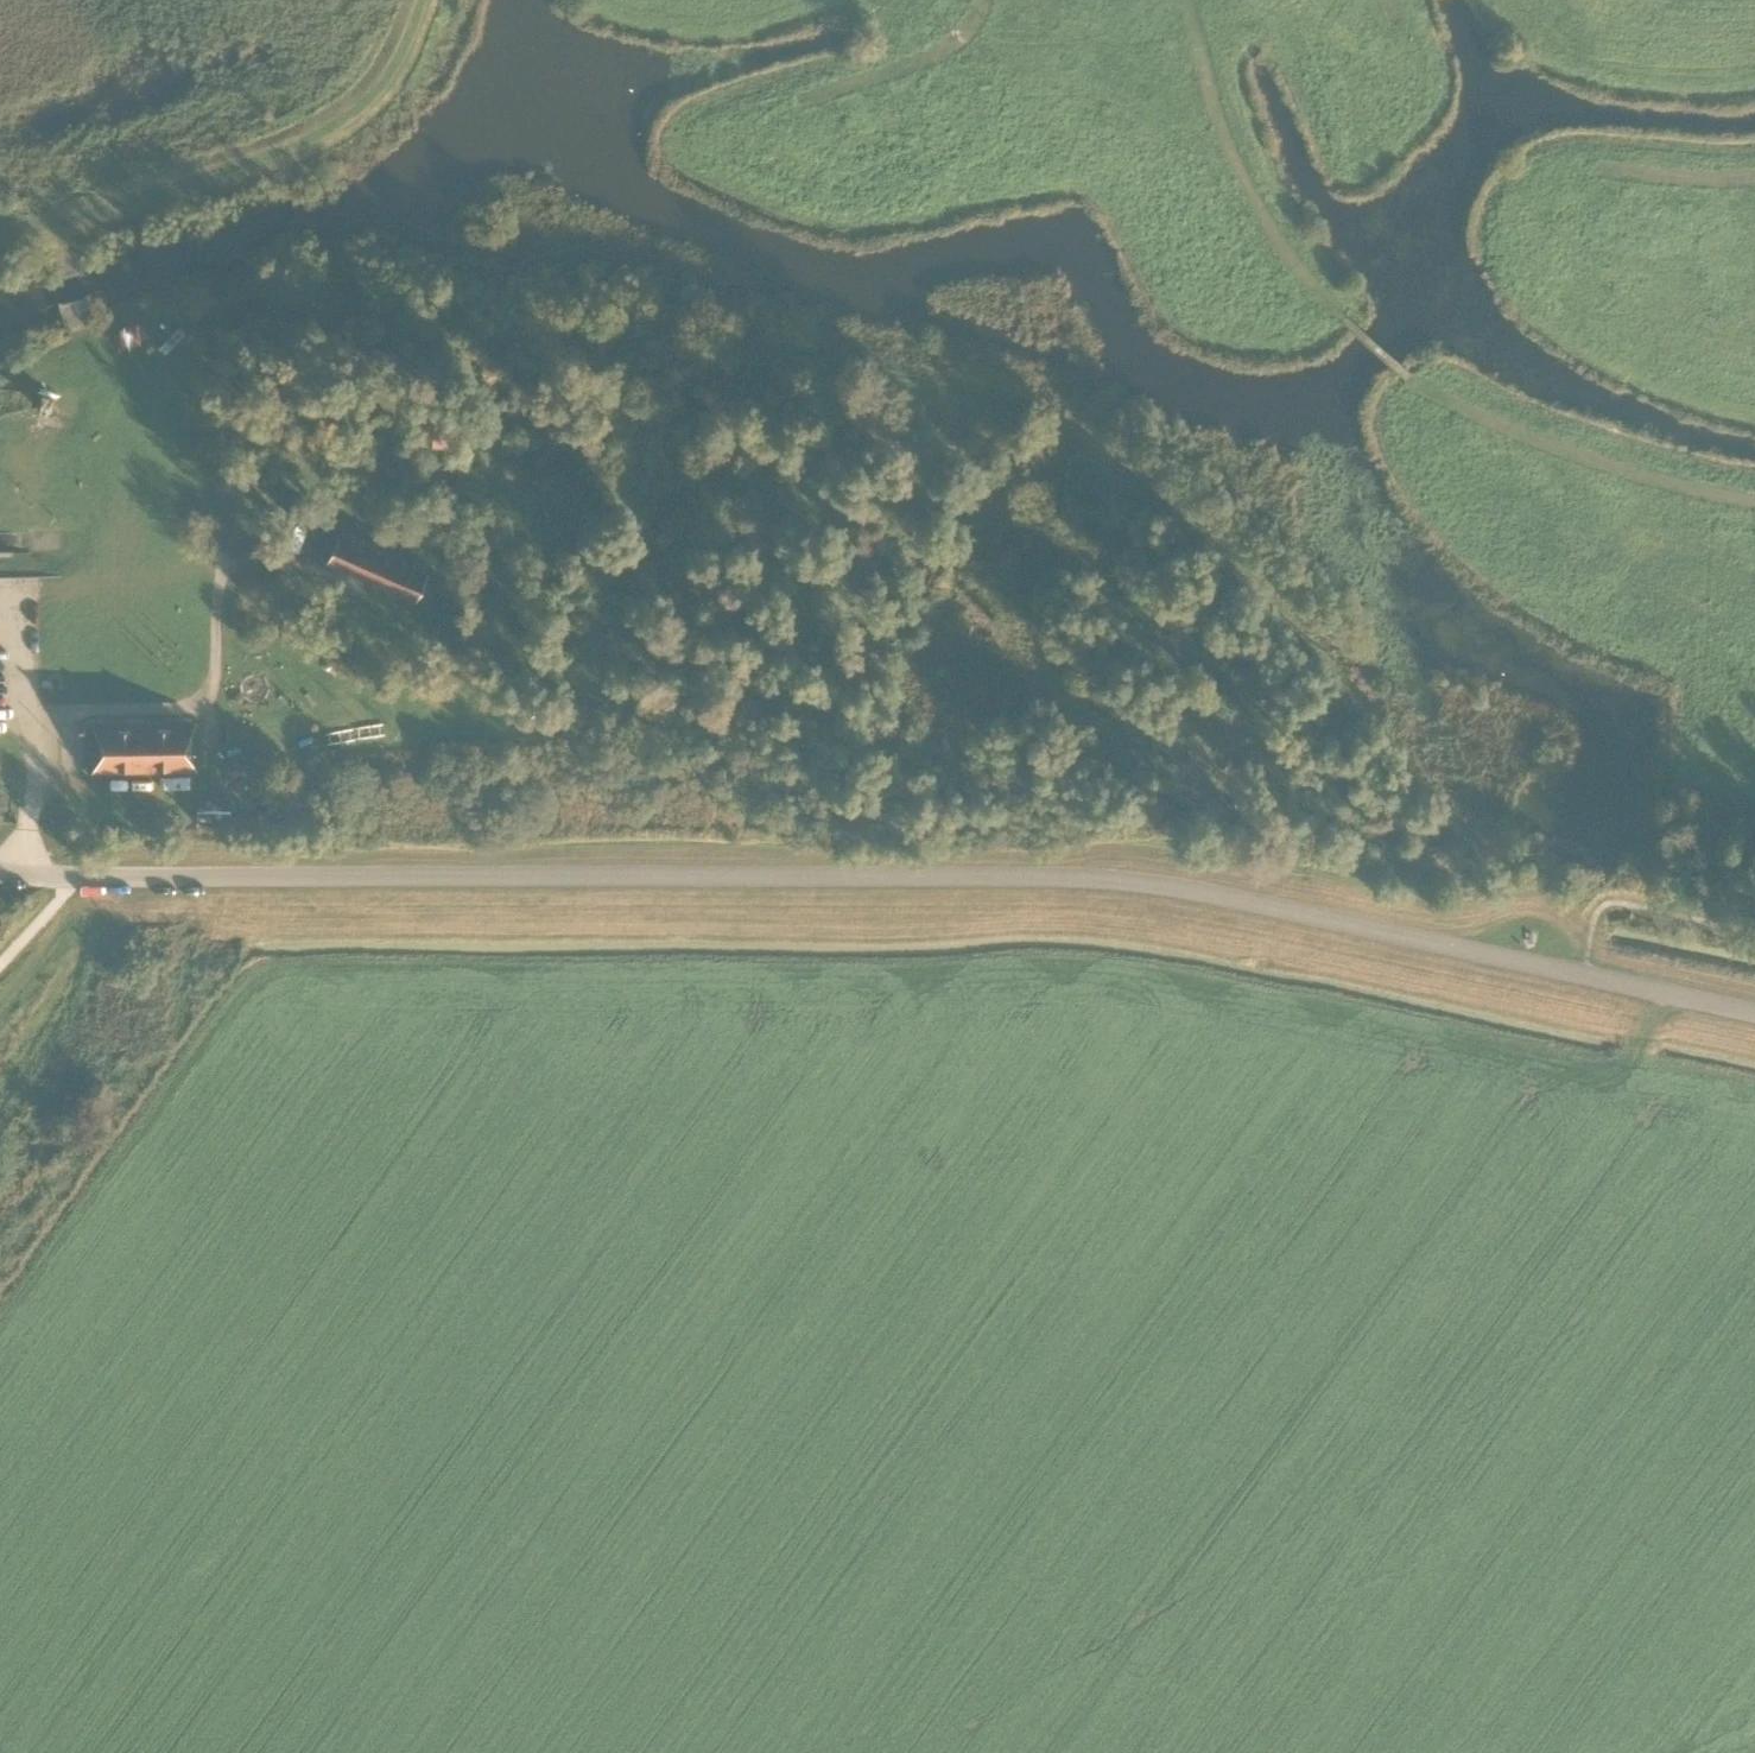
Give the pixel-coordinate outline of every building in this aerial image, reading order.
[(413,443),(452,447),(457,402),(418,398),(413,443)] [(328,561),(416,599),(427,572),(340,534),(328,561)] [(184,724),(105,726),(106,769),(184,767),(184,724)]
